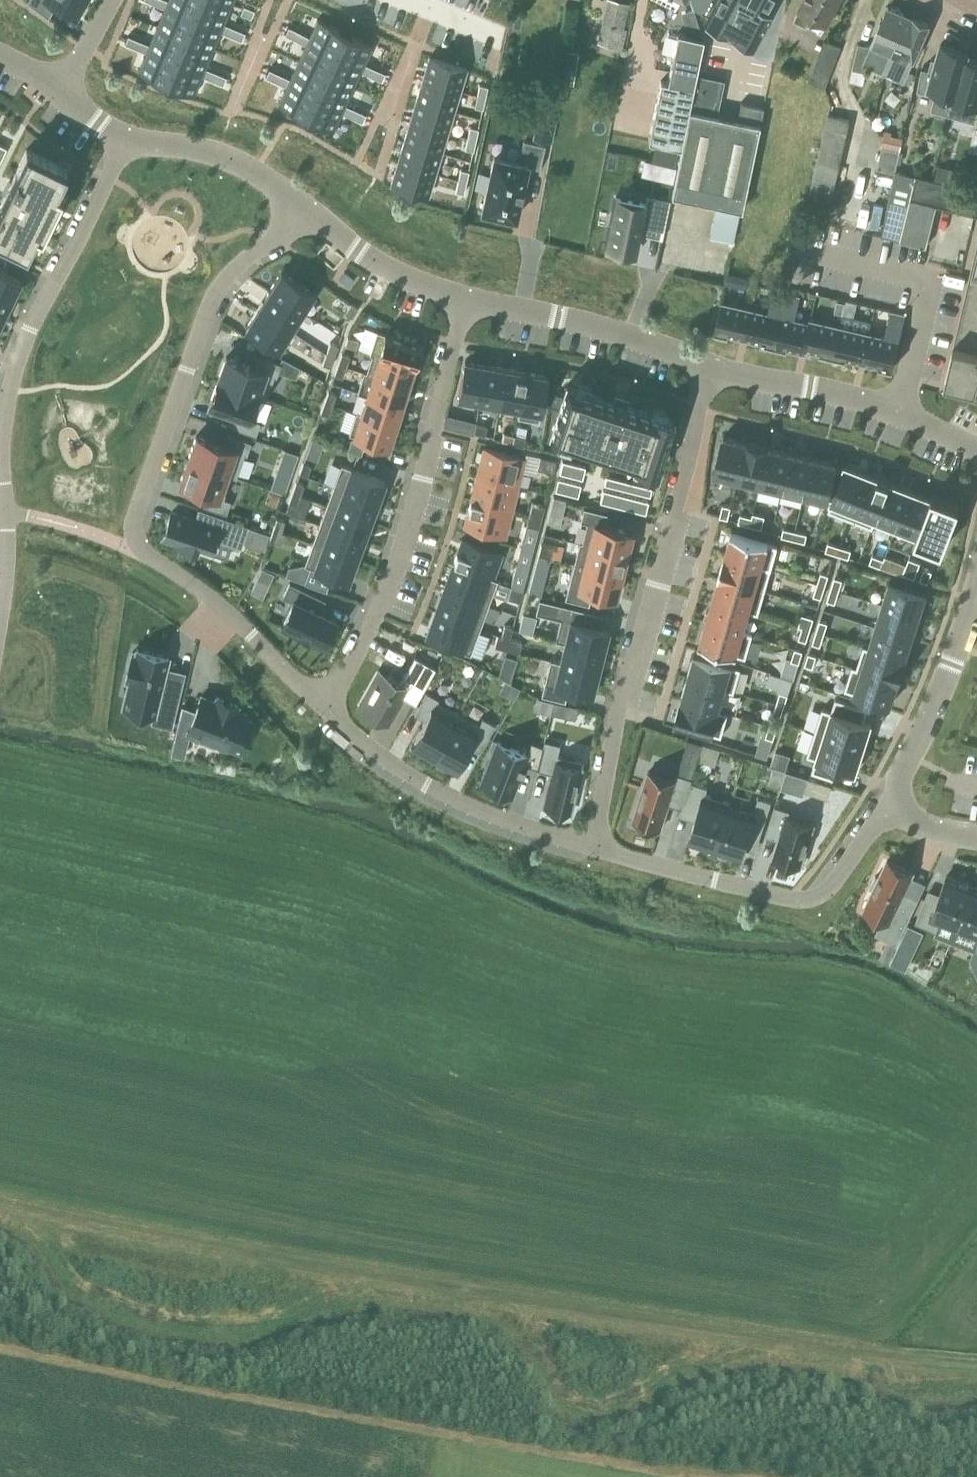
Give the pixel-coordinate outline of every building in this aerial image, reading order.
[(28,1),(49,17),(57,3),(77,14),(85,0),(28,0),(28,1)] [(166,3),(194,15),(201,0),(167,0),(166,3)] [(194,15),(223,27),(224,23),(232,5),(221,0),(201,0),(194,15)] [(602,21),(625,26),(630,3),(618,0),(606,0),(602,21)] [(676,10),(682,0),(657,0),(676,10)] [(702,10),(704,11),(705,11),(709,13),(705,21),(720,28),(732,35),(753,46),(756,40),(771,10),(764,6),(768,0),(708,0),(702,10)] [(800,10),(795,20),(800,23),(798,26),(802,29),(804,25),(808,27),(813,17),(828,24),(840,0),(805,0),(800,10)] [(158,23),(157,25),(185,37),(194,15),(166,3),(164,7),(158,23)] [(244,5),(241,13),(251,17),(255,10),(244,5)] [(873,43),(892,51),(894,52),(906,22),(905,22),(907,15),(906,15),(889,7),(873,43)] [(194,15),(185,37),(214,49),(221,31),(223,27),(194,15)] [(906,22),(894,52),(895,52),(889,65),(908,73),(913,60),(914,61),(930,26),(907,15),(905,22),(906,22)] [(309,37),(307,41),(335,54),(346,32),(318,19),(309,37)] [(650,142),(681,148),(703,39),(703,38),(698,21),(686,24),(687,34),(678,32),(666,82),(662,82),(650,142)] [(223,27),(221,31),(232,35),(235,28),(224,23),(223,27)] [(149,44),(147,48),(176,59),(185,37),(157,25),(149,44)] [(289,27),(285,35),(295,40),(299,32),(289,27)] [(235,28),(232,35),(242,40),(245,32),(235,28)] [(299,32),(295,40),(306,44),(307,41),(309,37),(299,32)] [(346,32),(335,54),(363,67),(365,63),(373,45),(346,32)] [(128,35),(125,43),(135,47),(139,39),(128,35)] [(185,37),(176,59),(204,71),(206,67),(214,49),(185,37)] [(139,39),(135,47),(146,51),(147,48),(149,44),(139,39)] [(840,51),(842,47),(841,47),(826,40),(825,40),(808,82),(825,88),(827,82),(840,51)] [(306,44),(298,61),(326,74),(335,54),(307,41),(306,44)] [(871,47),(859,45),(854,70),(865,73),(871,47)] [(950,115),(968,52),(941,45),(937,60),(934,59),(931,71),(922,68),(917,90),(936,95),(932,110),(950,115)] [(146,51),(138,71),(166,83),(176,59),(147,48),(146,51)] [(967,57),(968,52),(950,115),(976,122),(976,119),(976,60),(967,57)] [(335,54),(326,74),(353,87),(358,77),(361,70),(363,67),(335,54)] [(429,57),(423,79),(460,90),(467,68),(429,57)] [(176,59),(166,83),(194,95),(203,75),(204,71),(176,59)] [(290,78),(288,82),(316,95),(326,74),(298,61),(290,78)] [(363,67),(361,70),(372,75),(375,68),(365,63),(363,67)] [(204,71),(203,75),(213,80),(216,72),(206,67),(204,71)] [(375,68),(372,75),(382,80),(385,73),(375,68)] [(269,69),(266,76),(276,81),(280,73),(269,69)] [(216,72),(213,80),(223,84),(227,76),(216,72)] [(280,73),(276,81),(286,86),(288,82),(290,78),(280,73)] [(326,74),(316,95),(344,108),(346,104),(353,87),(326,74)] [(681,148),(671,196),(742,211),(764,109),(741,104),(738,119),(717,115),(725,80),(696,74),(681,148)] [(423,79),(417,99),(454,111),(460,90),(423,79)] [(286,86),(278,104),(306,117),(316,95),(288,82),(286,86)] [(480,84),(477,95),(485,97),(488,86),(480,84)] [(316,95),(306,117),(334,130),(342,112),(344,108),(316,95)] [(477,98),(475,106),(483,108),(485,97),(477,95),(477,98)] [(417,99),(410,120),(448,131),(454,111),(417,99)] [(344,108),(342,112),(352,117),(356,109),(346,104),(344,108)] [(356,109),(352,117),(362,121),(366,114),(356,109)] [(848,120),(829,116),(807,212),(829,217),(851,121),(848,120)] [(539,119),(537,126),(553,130),(555,122),(539,119)] [(410,120),(404,141),(442,152),(448,131),(410,120)] [(470,126),(468,137),(476,139),(478,128),(470,126)] [(468,137),(465,148),(473,150),(476,139),(468,137)] [(404,141),(398,162),(435,173),(442,152),(404,141)] [(494,155),(482,210),(516,217),(520,197),(521,197),(524,183),(528,164),(539,167),(544,145),(524,141),(519,161),(494,155)] [(0,205),(0,238),(27,251),(36,230),(42,233),(62,192),(57,189),(67,169),(27,149),(0,205)] [(398,162),(391,183),(429,194),(435,173),(398,162)] [(938,166),(935,180),(972,188),(974,181),(976,174),(938,166)] [(461,169),(458,180),(466,181),(469,170),(461,169)] [(976,174),(974,181),(972,188),(935,180),(917,176),(911,199),(937,205),(976,214),(976,171),(976,174)] [(458,180),(456,191),(464,192),(466,181),(458,180)] [(616,197),(606,245),(635,251),(639,234),(641,225),(664,230),(671,199),(657,197),(655,205),(645,203),(616,197)] [(715,207),(709,237),(733,242),(739,212),(715,207)] [(910,229),(909,238),(926,240),(927,230),(910,229)] [(976,379),(976,247),(948,372),(976,379)] [(12,298),(21,279),(1,269),(6,258),(0,255),(0,292),(12,298)] [(281,271),(270,290),(303,311),(315,292),(281,271)] [(729,273),(726,285),(745,289),(748,277),(729,273)] [(270,290),(258,309),(291,330),(303,311),(270,290)] [(3,317),(12,298),(0,292),(0,316),(3,317)] [(775,344),(787,292),(786,292),(781,314),(752,308),(746,337),(775,344)] [(804,351),(812,318),(810,318),(810,321),(796,318),(801,296),(787,292),(775,344),(804,351)] [(857,302),(847,300),(844,314),(854,316),(857,302)] [(746,337),(752,308),(722,301),(715,330),(746,337)] [(838,301),(836,312),(843,314),(846,303),(838,301)] [(351,303),(345,312),(352,317),(358,307),(351,303)] [(258,309),(246,328),(279,349),(291,330),(258,309)] [(886,335),(870,332),(863,362),(894,368),(906,314),(891,310),(886,335)] [(834,355),(841,325),(812,318),(804,351),(806,351),(806,348),(834,355)] [(863,362),(870,332),(841,325),(834,355),(863,362)] [(377,331),(370,353),(372,354),(373,352),(415,365),(421,345),(377,331)] [(348,336),(345,345),(356,348),(359,340),(348,336)] [(330,342),(327,353),(335,356),(338,345),(330,342)] [(366,371),(366,372),(408,385),(415,365),(373,352),(372,354),(366,371)] [(327,353),(323,364),(331,366),(335,356),(327,353)] [(342,353),(338,363),(346,366),(350,356),(342,353)] [(226,357),(218,381),(262,397),(266,399),(275,376),(277,376),(281,364),(258,355),(253,367),(226,357)] [(465,361),(458,402),(480,406),(481,401),(487,365),(465,361)] [(338,363),(335,374),(343,377),(346,366),(338,363)] [(487,365),(481,401),(499,404),(505,369),(487,365)] [(499,404),(498,409),(518,413),(526,372),(505,369),(499,404)] [(364,371),(358,392),(367,395),(402,406),(408,385),(366,372),(366,371),(364,371)] [(518,413),(518,417),(539,421),(547,376),(526,372),(518,413)] [(218,381),(209,405),(236,415),(232,426),(256,435),(261,422),(254,419),(262,397),(218,381)] [(567,385),(550,435),(657,470),(674,420),(567,385)] [(329,391),(325,402),(333,405),(337,394),(329,391)] [(357,411),(356,413),(395,426),(402,406),(367,395),(361,412),(357,411)] [(325,402),(321,413),(329,416),(333,405),(325,402)] [(356,413),(349,434),(389,446),(395,426),(356,413)] [(446,416),(444,425),(459,429),(461,420),(446,416)] [(476,423),(474,432),(485,435),(487,426),(476,423)] [(503,432),(501,440),(513,443),(515,435),(503,432)] [(196,436),(188,460),(232,476),(237,477),(245,454),(247,455),(251,442),(228,433),(224,445),(196,436)] [(515,435),(513,443),(524,446),(526,438),(515,435)] [(738,479),(747,441),(724,436),(715,474),(738,479)] [(761,485),(770,446),(747,441),(738,479),(761,485)] [(783,490),(792,452),(770,446),(761,485),(783,490)] [(484,448),(478,474),(518,484),(525,458),(484,448)] [(286,449),(272,489),(286,494),(300,454),(286,449)] [(805,495),(814,457),(792,452),(783,490),(805,495)] [(540,456),(537,468),(553,472),(556,460),(540,456)] [(831,500),(840,469),(836,467),(837,463),(814,457),(805,495),(828,501),(828,499),(831,500)] [(188,460),(180,484),(207,493),(203,505),(227,513),(231,500),(224,498),(232,476),(188,460)] [(563,461),(560,472),(583,478),(586,467),(563,461)] [(303,462),(300,473),(307,476),(311,465),(303,462)] [(851,519),(869,472),(847,463),(844,471),(840,469),(831,500),(833,500),(829,510),(851,519)] [(342,464),(334,484),(378,500),(385,480),(342,464)] [(872,527),(891,480),(869,472),(851,519),(872,527)] [(478,474),(471,500),(512,510),(518,484),(478,474)] [(606,475),(604,484),(650,495),(652,487),(606,475)] [(558,478),(555,490),(578,496),(581,484),(558,478)] [(895,532),(912,489),(891,480),(872,527),(873,528),(875,524),(895,532)] [(297,482),(293,492),(301,495),(304,484),(297,482)] [(334,484),(327,504),(370,520),(378,500),(334,484)] [(602,489),(599,501),(646,513),(649,501),(602,489)] [(917,539),(934,493),(933,493),(932,497),(912,489),(895,532),(896,532),(898,527),(917,534),(916,539),(917,539)] [(293,492),(289,503),(297,506),(301,495),(293,492)] [(917,539),(943,549),(961,504),(934,493),(917,539)] [(471,500),(465,526),(505,536),(512,510),(471,500)] [(532,503),(530,514),(541,517),(544,506),(532,503)] [(327,504),(319,524),(363,540),(370,520),(327,504)] [(584,507),(581,520),(587,522),(582,543),(627,554),(632,532),(604,525),(607,513),(584,507)] [(729,518),(731,510),(719,507),(717,515),(729,518)] [(172,512),(165,533),(178,538),(177,543),(196,550),(197,548),(197,547),(208,551),(210,547),(211,547),(214,538),(232,544),(241,548),(243,542),(245,538),(249,526),(199,508),(195,519),(172,512)] [(754,513),(753,517),(751,524),(763,527),(766,516),(754,513)] [(530,514),(527,525),(538,528),(541,517),(530,514)] [(751,524),(753,517),(741,514),(739,522),(751,524)] [(277,518),(273,529),(281,532),(285,521),(277,518)] [(319,524),(312,544),(355,560),(363,540),(319,524)] [(249,526),(245,538),(257,542),(261,530),(249,526)] [(794,538),(796,530),(784,528),(782,535),(794,538)] [(273,529),(270,540),(281,544),(285,533),(281,532),(273,529)] [(808,533),(796,530),(794,538),(806,541),(808,533)] [(772,569),(778,546),(732,532),(725,555),(772,569)] [(462,539),(453,564),(493,578),(502,553),(462,539)] [(838,552),(841,545),(830,540),(827,548),(838,552)] [(541,543),(538,554),(551,558),(554,546),(541,543)] [(578,548),(574,564),(621,576),(627,554),(582,543),(581,549),(578,548)] [(312,544),(304,564),(348,580),(355,560),(312,544)] [(852,549),(841,545),(838,552),(849,557),(852,549)] [(882,566),(884,559),(873,554),(870,562),(882,566)] [(766,590),(772,569),(725,555),(719,577),(766,590)] [(918,570),(921,562),(910,558),(907,565),(918,570)] [(898,560),(894,571),(903,575),(903,574),(904,573),(907,565),(907,564),(898,560)] [(453,564),(444,588),(488,604),(497,581),(497,580),(493,578),(453,564)] [(574,564),(566,598),(589,603),(592,591),(616,597),(621,576),(574,564)] [(915,577),(918,570),(907,565),(904,573),(915,577)] [(516,566),(511,587),(522,590),(528,569),(516,566)] [(263,567),(259,575),(271,581),(275,573),(263,567)] [(933,571),(925,568),(921,579),(928,582),(933,571)] [(829,575),(821,572),(818,584),(826,586),(829,575)] [(759,612),(766,590),(719,577),(713,599),(759,612)] [(839,591),(843,579),(835,577),(832,588),(839,591)] [(920,616),(927,594),(890,582),(882,604),(920,616)] [(293,600),(281,624),(325,645),(337,620),(313,609),(318,598),(290,584),(284,596),(293,600)] [(822,597),(826,586),(818,584),(814,595),(822,597)] [(511,587),(508,598),(519,601),(522,590),(511,587)] [(444,588),(435,613),(479,629),(488,604),(444,588)] [(836,602),(839,591),(832,588),(828,600),(836,602)] [(539,599),(536,612),(561,619),(555,640),(565,642),(565,641),(603,651),(608,629),(583,623),(586,610),(539,599)] [(744,631),(750,611),(759,614),(759,612),(713,599),(709,612),(707,611),(705,618),(707,618),(706,621),(753,634),(753,633),(744,631)] [(921,619),(919,619),(920,616),(882,604),(875,626),(913,638),(917,626),(919,626),(921,619)] [(435,613),(426,638),(470,654),(479,629),(435,613)] [(811,629),(814,617),(803,614),(799,626),(803,627),(811,629)] [(825,634),(828,622),(821,620),(817,631),(825,634)] [(746,657),(753,634),(706,621),(700,644),(746,657)] [(505,625),(502,636),(509,638),(510,637),(512,629),(513,627),(505,625)] [(906,660),(913,638),(875,626),(869,647),(864,645),(864,646),(906,660)] [(807,641),(811,629),(803,627),(799,638),(807,641)] [(821,645),(825,634),(817,631),(813,643),(821,645)] [(498,635),(495,646),(506,649),(509,638),(502,636),(498,635)] [(509,638),(506,649),(519,652),(522,641),(510,637),(509,638)] [(560,661),(559,663),(598,672),(603,651),(565,641),(565,642),(560,661)] [(899,681),(906,660),(864,646),(857,667),(853,666),(852,667),(899,681)] [(129,681),(126,695),(157,702),(152,722),(172,726),(182,684),(163,679),(168,656),(137,648),(136,653),(133,652),(126,680),(129,681)] [(800,662),(803,651),(795,648),(792,660),(800,662)] [(813,667),(817,655),(809,653),(805,664),(813,667)] [(735,691),(741,668),(695,655),(688,678),(735,691)] [(379,671),(359,706),(389,722),(404,696),(416,703),(436,667),(415,656),(400,682),(379,671)] [(505,656),(502,665),(514,668),(516,659),(505,656)] [(551,659),(542,694),(565,700),(568,688),(592,694),(598,672),(559,663),(560,661),(551,659)] [(892,704),(899,681),(852,667),(845,689),(892,704)] [(720,709),(725,689),(735,692),(735,691),(688,678),(682,700),(729,713),(729,712),(720,709)] [(789,694),(781,691),(777,703),(785,706),(789,694)] [(425,720),(411,745),(433,757),(458,712),(437,701),(438,699),(427,692),(414,714),(425,720)] [(182,705),(175,733),(188,737),(188,735),(215,746),(217,741),(241,750),(244,744),(248,745),(254,729),(250,727),(253,721),(246,718),(248,714),(236,709),(238,704),(217,696),(215,701),(201,696),(196,710),(182,705)] [(872,723),(865,721),(869,708),(836,698),(832,711),(823,708),(815,732),(864,747),(872,723)] [(722,736),(729,713),(682,700),(675,723),(722,736)] [(554,701),(551,713),(561,716),(564,704),(554,701)] [(781,717),(785,706),(777,703),(773,715),(781,717)] [(458,712),(433,757),(456,770),(470,745),(480,751),(495,724),(483,718),(479,724),(458,712)] [(774,739),(778,727),(770,724),(766,736),(774,739)] [(856,771),(864,747),(815,732),(808,755),(817,758),(813,771),(834,778),(838,765),(856,771)] [(538,768),(537,769),(551,773),(543,805),(570,812),(583,761),(557,755),(560,744),(545,740),(543,745),(538,768)] [(497,742),(481,783),(512,795),(520,773),(523,775),(523,773),(520,772),(522,767),(525,768),(526,767),(523,766),(524,763),(538,768),(543,745),(531,741),(526,753),(497,742)] [(775,767),(770,784),(781,788),(787,771),(775,767)] [(684,802),(692,778),(677,774),(675,779),(650,771),(634,821),(660,829),(671,798),(684,802)] [(781,788),(804,795),(810,778),(787,771),(781,788)] [(716,847),(731,802),(706,794),(708,787),(691,782),(692,778),(684,802),(682,810),(698,815),(690,839),(716,847)] [(772,802),(759,798),(754,814),(730,807),(731,802),(716,847),(742,856),(750,832),(761,835),(772,802)] [(801,866),(814,825),(788,817),(790,811),(776,806),(768,830),(781,835),(774,857),(801,866)] [(875,889),(865,910),(883,919),(876,933),(898,943),(919,898),(905,891),(913,873),(888,861),(880,878),(876,876),(871,887),(875,889)] [(926,895),(916,922),(937,931),(942,918),(958,924),(973,886),(947,876),(938,900),(926,895)] [(958,924),(976,931),(976,887),(973,886),(958,924)] [(893,956),(906,963),(922,930),(909,924),(893,956)] [(885,948),(880,958),(889,962),(894,952),(885,948)]
